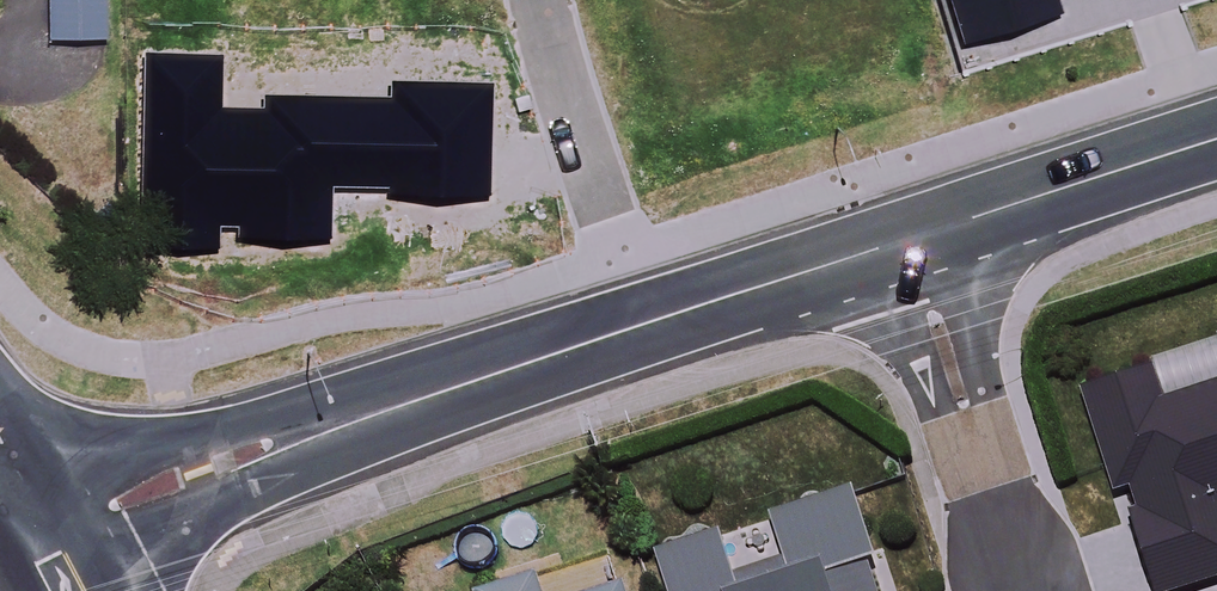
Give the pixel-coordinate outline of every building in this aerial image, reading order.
[(111,0),(52,0),(52,41),(111,40),(111,0)] [(1132,488),(1142,517),(1135,519),(1158,590),(1176,590),(1216,578),(1216,374),(1162,392),(1156,371),(1087,393),(1119,493),(1132,488)] [(851,488),(773,515),(789,561),(735,580),(719,536),(661,556),(673,590),(887,590),(851,488)] [(541,578),(498,590),(546,590),(541,578)]
